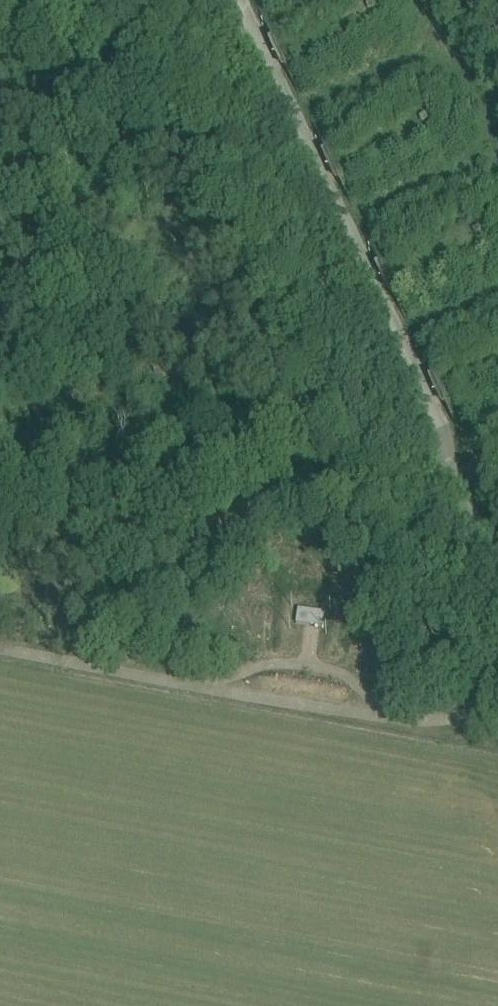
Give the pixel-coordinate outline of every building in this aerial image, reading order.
[(296,623),(323,627),(325,612),(298,608),(296,623)]
